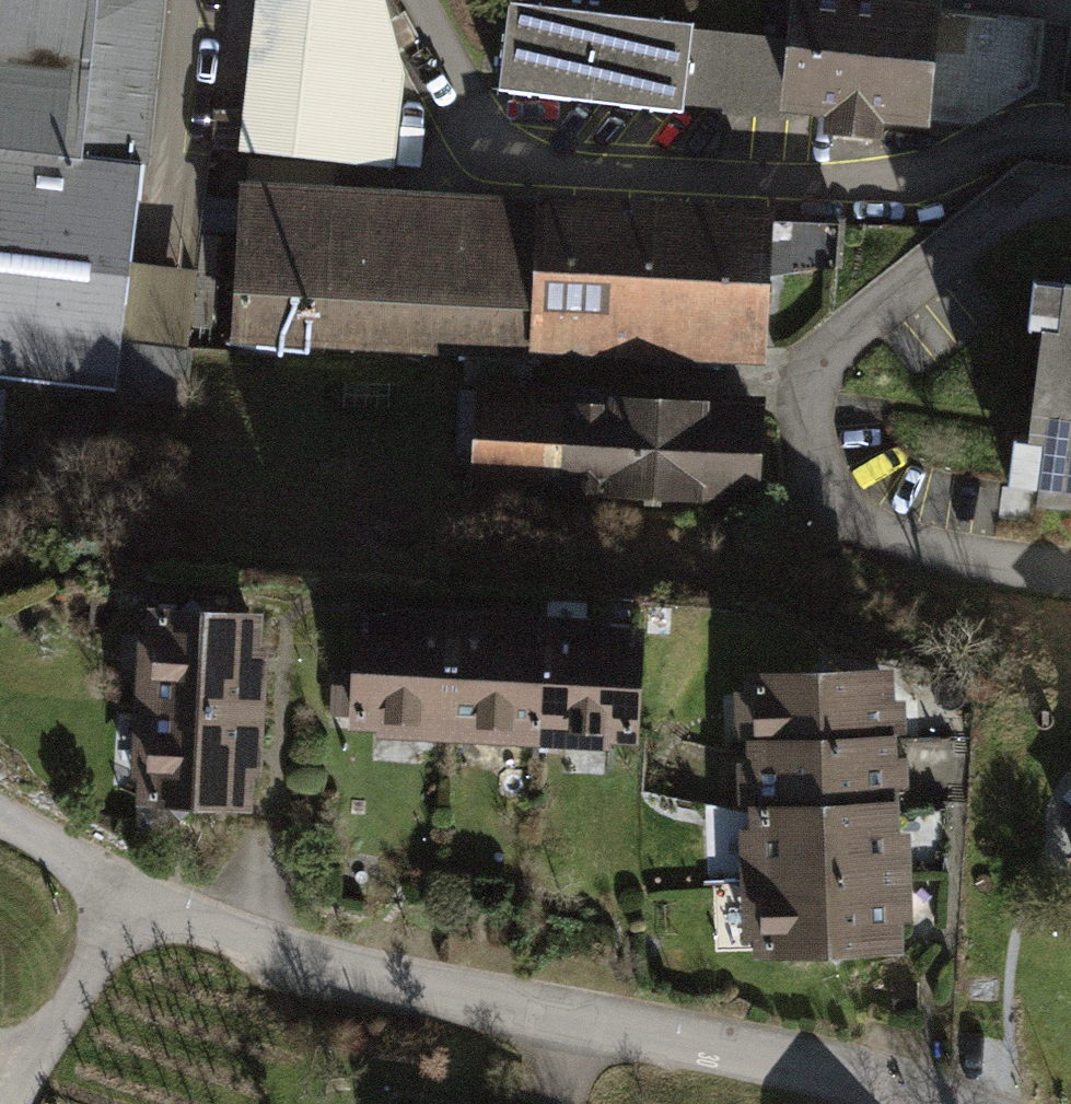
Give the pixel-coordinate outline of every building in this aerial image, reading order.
[(114,388),(161,0),(0,0),(0,374),(114,388)] [(241,149),(395,168),(406,76),(386,0),(260,0),(241,149)] [(782,114),(934,129),(947,4),(903,0),(793,0),(790,36),(782,114)] [(687,25),(508,8),(501,87),(782,114),(790,36),(687,25)] [(774,215),(243,184),(238,341),(526,357),(533,268),(771,284),(774,215)] [(770,288),(536,271),(530,346),(765,363),(770,288)] [(1065,284),(1059,327),(1043,324),(1028,439),(1044,441),(1037,501),(1070,505),(1070,284),(1065,284)] [(768,401),(476,385),(470,489),(762,506),(768,401)] [(178,614),(157,612),(152,705),(245,710),(250,617),(206,615),(191,599),(178,614)] [(357,684),(355,716),(379,717),(448,721),(453,628),(360,623),(357,684)] [(453,628),(448,721),(540,726),(545,633),(453,628)] [(545,633),(540,726),(632,731),(637,638),(545,633)] [(812,679),(756,681),(758,748),(884,743),(882,677),(842,678),(826,664),(812,679)] [(355,716),(357,684),(333,682),(331,714),(355,716)] [(245,710),(152,705),(147,798),(166,799),(180,815),(195,801),(240,803),(245,710)] [(355,716),(331,714),(333,724),(335,733),(339,742),(346,750),(356,755),(366,758),(377,759),(379,717),(355,716)] [(884,743),(758,748),(760,814),(887,810),(886,782),(908,782),(907,756),(885,757),(884,743)] [(887,810),(760,814),(762,880),(889,876),(887,810)] [(889,876),(762,880),(764,947),(822,945),(836,959),(851,944),(891,943),(889,876)]
